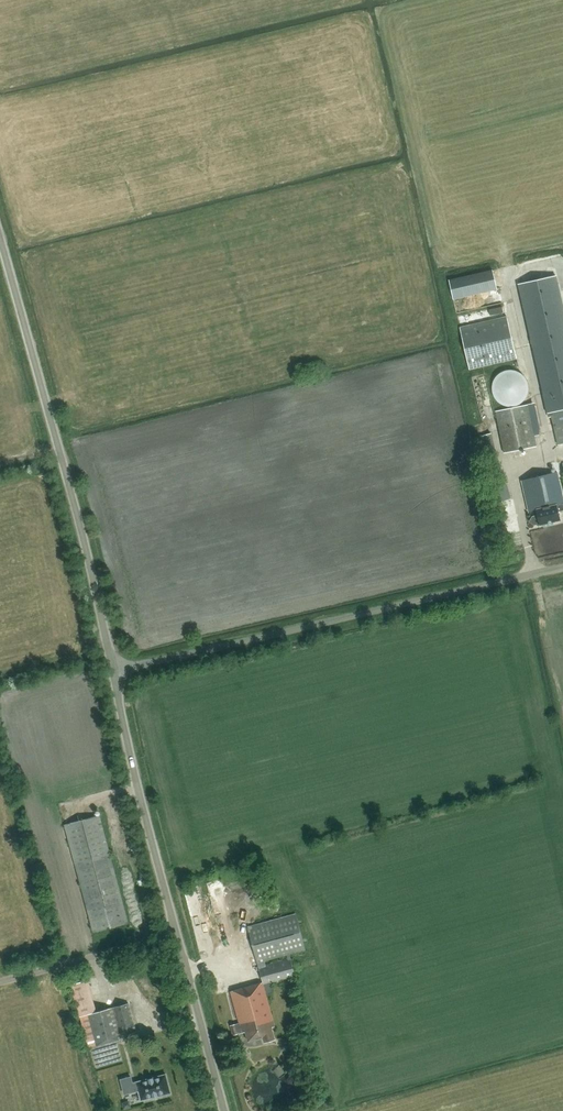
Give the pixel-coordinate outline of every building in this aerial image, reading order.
[(451,279),(456,298),(486,290),(481,271),(451,279)] [(562,409),(562,308),(556,276),(519,284),(548,413),(551,412),(562,409)] [(488,318),(508,314),(502,288),(456,297),(460,321),(471,319),(469,311),(479,310),(480,317),(487,316),(488,318)] [(507,316),(460,327),(469,369),(517,358),(507,316)] [(498,374),(499,395),(527,394),(526,372),(498,374)] [(504,452),(537,445),(528,403),(517,405),(511,407),(495,410),(504,452)] [(558,444),(562,443),(562,409),(551,412),(558,444)] [(537,515),(532,516),(532,517),(529,521),(534,524),(539,523),(539,525),(560,520),(558,511),(562,510),(562,503),(557,472),(521,480),(528,512),(536,511),(537,515)] [(495,480),(500,501),(513,498),(508,477),(495,480)] [(64,824),(93,932),(129,923),(100,814),(64,824)] [(291,958),(280,961),(267,965),(266,961),(307,949),(295,912),(247,926),(259,967),(258,968),(262,983),(230,992),(239,1023),(230,1025),(233,1035),(241,1033),(242,1034),(246,1033),(249,1043),(263,1039),(264,1043),(274,1040),(271,1029),(275,1028),(265,993),(272,991),(271,985),(296,977),(291,958)] [(119,1038),(122,1037),(136,1034),(129,1004),(88,1013),(95,1043),(94,1044),(97,1058),(123,1052),(119,1038)] [(121,1079),(124,1093),(138,1090),(141,1100),(171,1093),(166,1074),(136,1081),(136,1082),(132,1083),(131,1077),(121,1079)]
